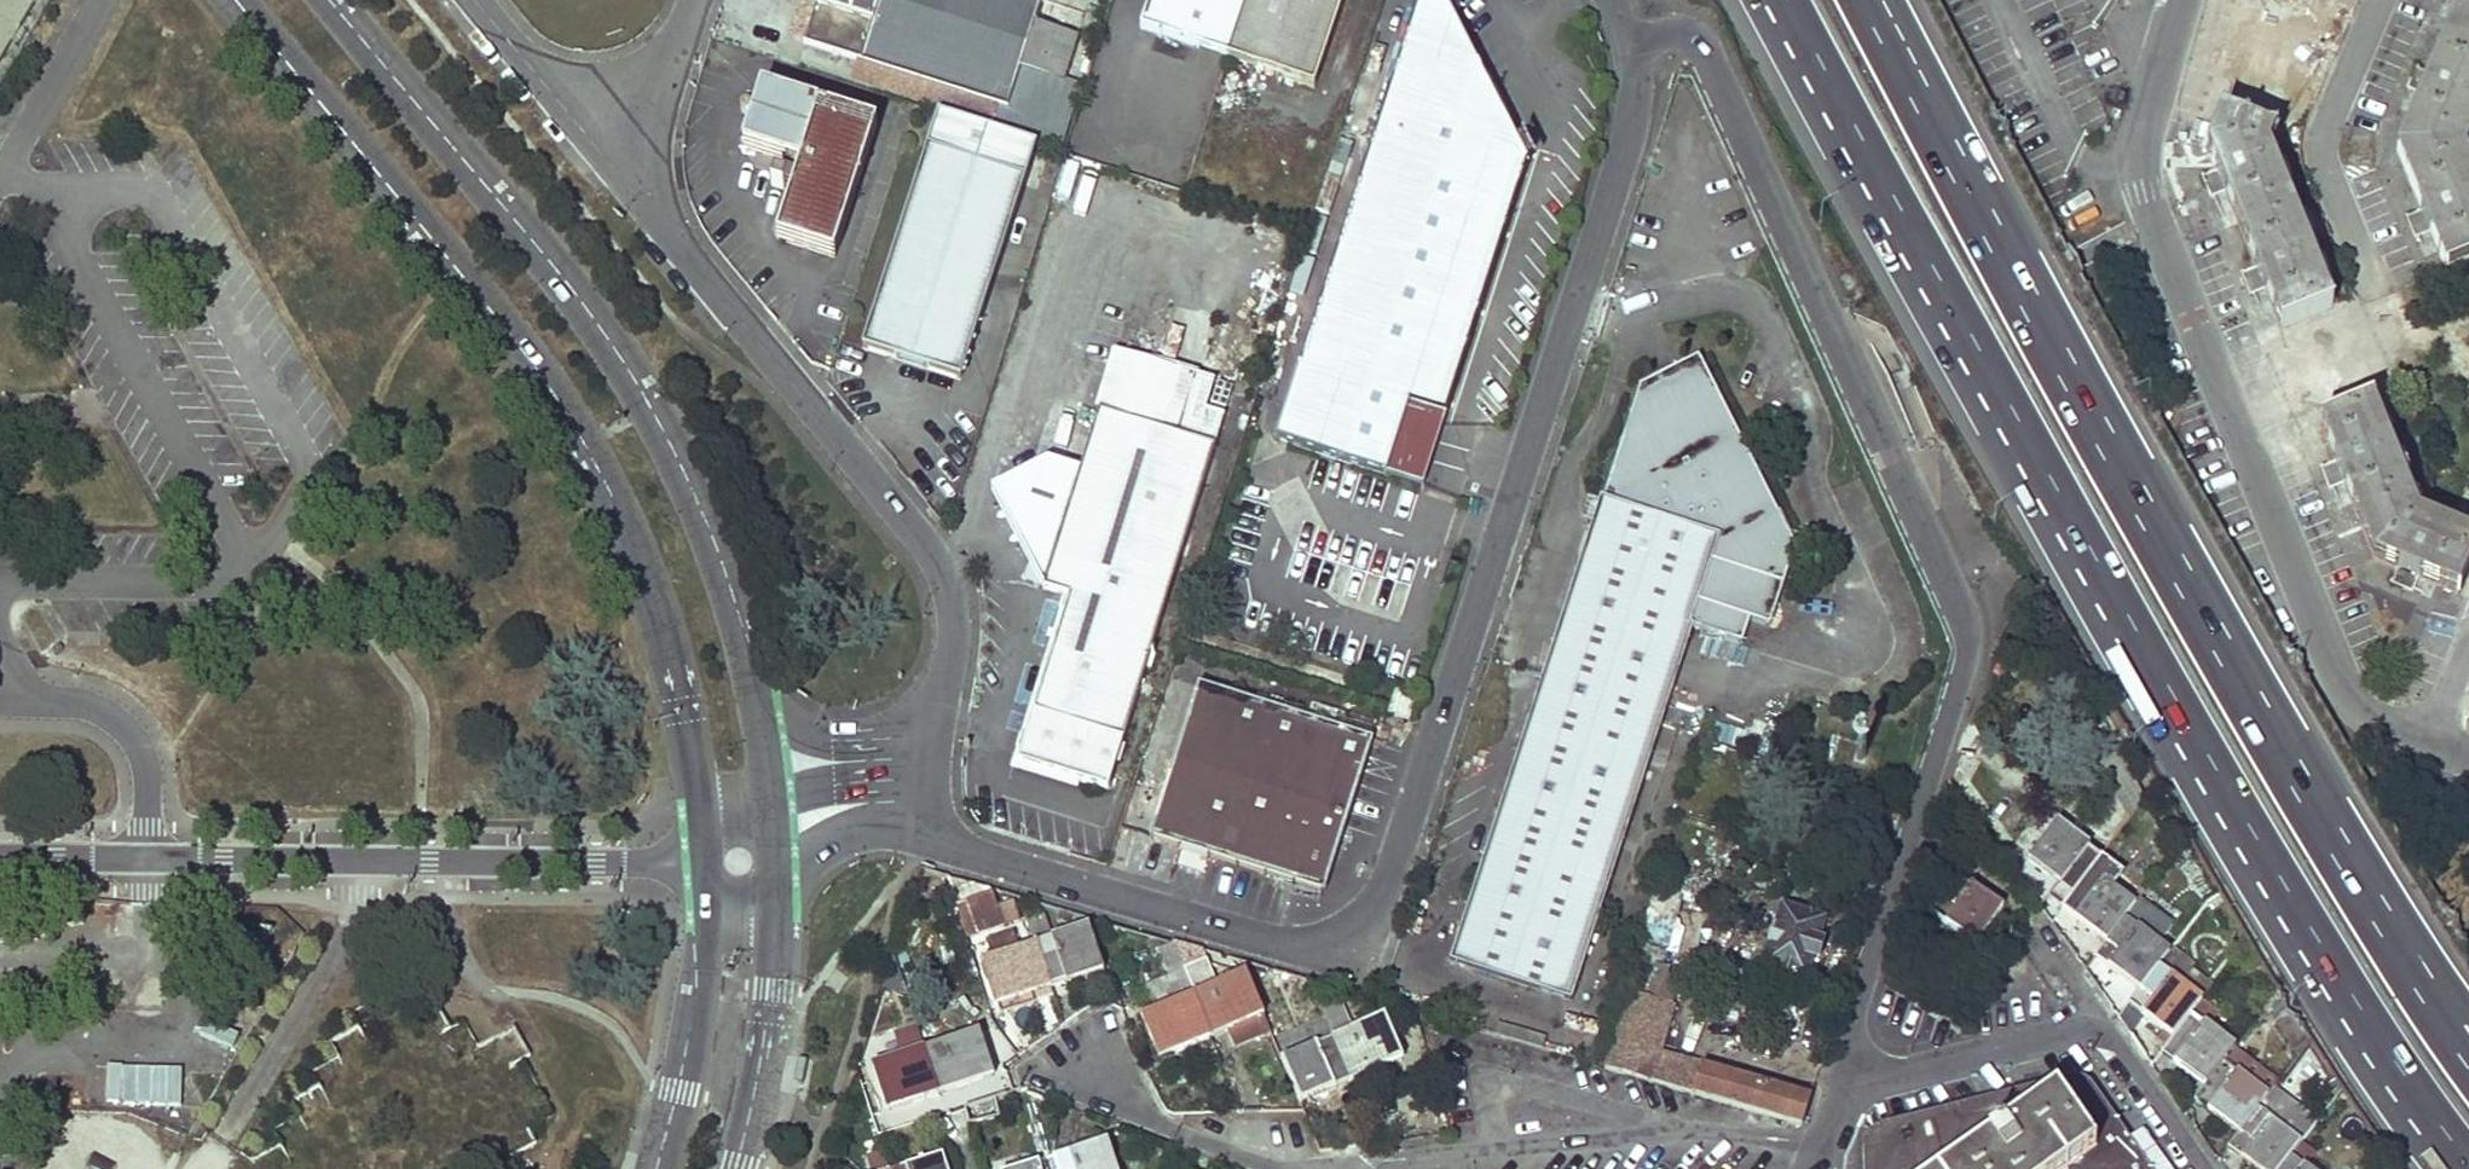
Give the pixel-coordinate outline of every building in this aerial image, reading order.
[(804,46),(1005,110),(1019,68),(1064,83),(1077,40),(1033,24),(1041,0),(818,0),(804,46)] [(1141,28),(1225,59),(1245,0),(1151,0),(1141,28)] [(1225,59),(1313,88),(1342,0),(1245,0),(1225,59)] [(1464,63),(1476,67),(1443,5),(1429,0),(1419,0),(1417,8),(1439,15),(1464,63)] [(2444,274),(2468,263),(2468,165),(2465,156),(2468,147),(2468,0),(2461,0),(2397,154),(2444,274)] [(1417,8),(1301,368),(1297,367),(1276,435),(1387,469),(1409,403),(1444,414),(1476,317),(1469,303),(1480,268),(1493,263),(1508,214),(1503,202),(1520,151),(1476,67),(1464,63),(1439,15),(1417,8)] [(720,43),(709,40),(701,65),(712,70),(720,43)] [(799,165),(775,240),(834,259),(876,126),(761,88),(743,146),(799,165)] [(2273,131),(2218,108),(2204,146),(2292,362),(2344,341),(2265,148),(2273,131)] [(1035,146),(937,114),(861,348),(958,380),(1035,146)] [(1508,214),(1525,162),(1520,151),(1503,202),(1508,214)] [(1469,303),(1476,317),(1493,263),(1480,268),(1469,303)] [(1640,388),(1452,963),(1569,1000),(1691,625),(1742,641),(1749,617),(1770,624),(1794,550),(1699,357),(1640,388)] [(1092,410),(1097,412),(1098,412),(1076,483),(1032,468),(990,490),(1027,561),(1022,577),(1026,582),(1044,587),(1043,590),(1067,597),(1015,762),(1107,791),(1203,483),(1210,458),(1213,448),(1194,442),(1212,384),(1176,373),(1158,430),(1132,422),(1140,399),(1100,386),(1092,410)] [(1444,414),(1409,403),(1387,469),(1422,480),(1444,414)] [(2322,441),(2370,557),(2454,594),(2468,559),(2468,538),(2415,514),(2375,417),(2322,441)] [(1222,462),(1210,458),(1203,483),(1215,486),(1222,462)] [(1080,470),(1049,460),(1032,468),(1076,483),(1080,470)] [(1372,740),(1199,684),(1150,836),(1178,846),(1195,851),(1323,894),(1372,740)] [(2087,872),(2098,858),(2054,826),(2026,862),(2068,895),(2087,872)] [(2131,906),(2087,872),(2068,895),(2058,908),(2103,944),(2121,919),(2131,906)] [(2001,910),(1957,879),(1931,916),(1980,950),(2001,923),(1994,919),(2001,910)] [(1656,979),(1678,902),(1652,894),(1625,992),(1670,1005),(1675,986),(1656,979)] [(956,911),(967,944),(1004,932),(994,900),(956,911)] [(1825,920),(1782,907),(1763,968),(1806,981),(1825,920)] [(2165,954),(2121,919),(2103,944),(2092,958),(2136,991),(2155,967),(2165,954)] [(1045,921),(1026,927),(1034,950),(1049,994),(1102,978),(1086,934),(1053,944),(1045,921)] [(1049,994),(1034,950),(982,968),(996,1010),(1049,994)] [(1192,962),(1180,967),(1212,1044),(1229,1037),(1263,1023),(1245,980),(1212,994),(1202,969),(1195,971),(1192,962)] [(1212,1044),(1180,967),(1167,972),(1172,982),(1149,992),(1158,1015),(1144,1021),(1160,1064),(1212,1044)] [(2199,1002),(2155,967),(2136,991),(2125,1005),(2160,1033),(2154,1041),(2162,1049),(2188,1015),(2199,1002)] [(1656,1054),(1670,1005),(1625,992),(1602,1071),(1800,1129),(1809,1100),(1656,1054)] [(516,1026),(460,1053),(432,997),(333,1046),(355,1090),(331,1101),(323,1085),(292,1100),(317,1149),(287,1163),(279,1146),(254,1159),(259,1168),(333,1168),(361,1155),(345,1123),(399,1096),(385,1066),(413,1052),(439,1105),(473,1088),(507,1157),(535,1143),(512,1096),(524,1091),(511,1066),(531,1056),(516,1026)] [(1320,1016),(1325,1028),(1350,1086),(1391,1068),(1374,1026),(1352,1036),(1340,1008),(1320,1016)] [(2232,1049),(2188,1015),(2162,1049),(2159,1052),(2203,1087),(2221,1062),(2232,1049)] [(1385,1021),(1374,1026),(1391,1068),(1402,1064),(1385,1021)] [(1263,1023),(1229,1037),(1235,1051),(1269,1038),(1263,1023)] [(1350,1086),(1325,1028),(1313,1035),(1318,1050),(1281,1065),(1299,1107),(1350,1086)] [(927,1055),(917,1034),(899,1041),(905,1061),(873,1073),(886,1116),(940,1100),(927,1055)] [(977,1039),(927,1055),(940,1100),(992,1081),(977,1039)] [(2264,1097),(2221,1062),(2203,1087),(2193,1101),(2235,1134),(2254,1111),(2264,1097)] [(793,1063),(790,1084),(798,1085),(801,1064),(793,1063)] [(2087,1079),(2073,1075),(1875,1127),(1862,1144),(1865,1168),(2151,1168),(2087,1079)] [(2254,1111),(2235,1134),(2225,1148),(2252,1168),(2280,1168),(2288,1159),(2299,1144),(2254,1111)] [(482,1124),(416,1154),(423,1168),(473,1168),(498,1158),(482,1124)] [(1054,1163),(1056,1168),(1114,1168),(1107,1145),(1054,1163)] [(881,1158),(865,1164),(865,1168),(885,1168),(881,1158)] [(2288,1159),(2280,1168),(2300,1168),(2288,1159)] [(2369,1160),(2362,1168),(2375,1168),(2378,1165),(2369,1160)]
